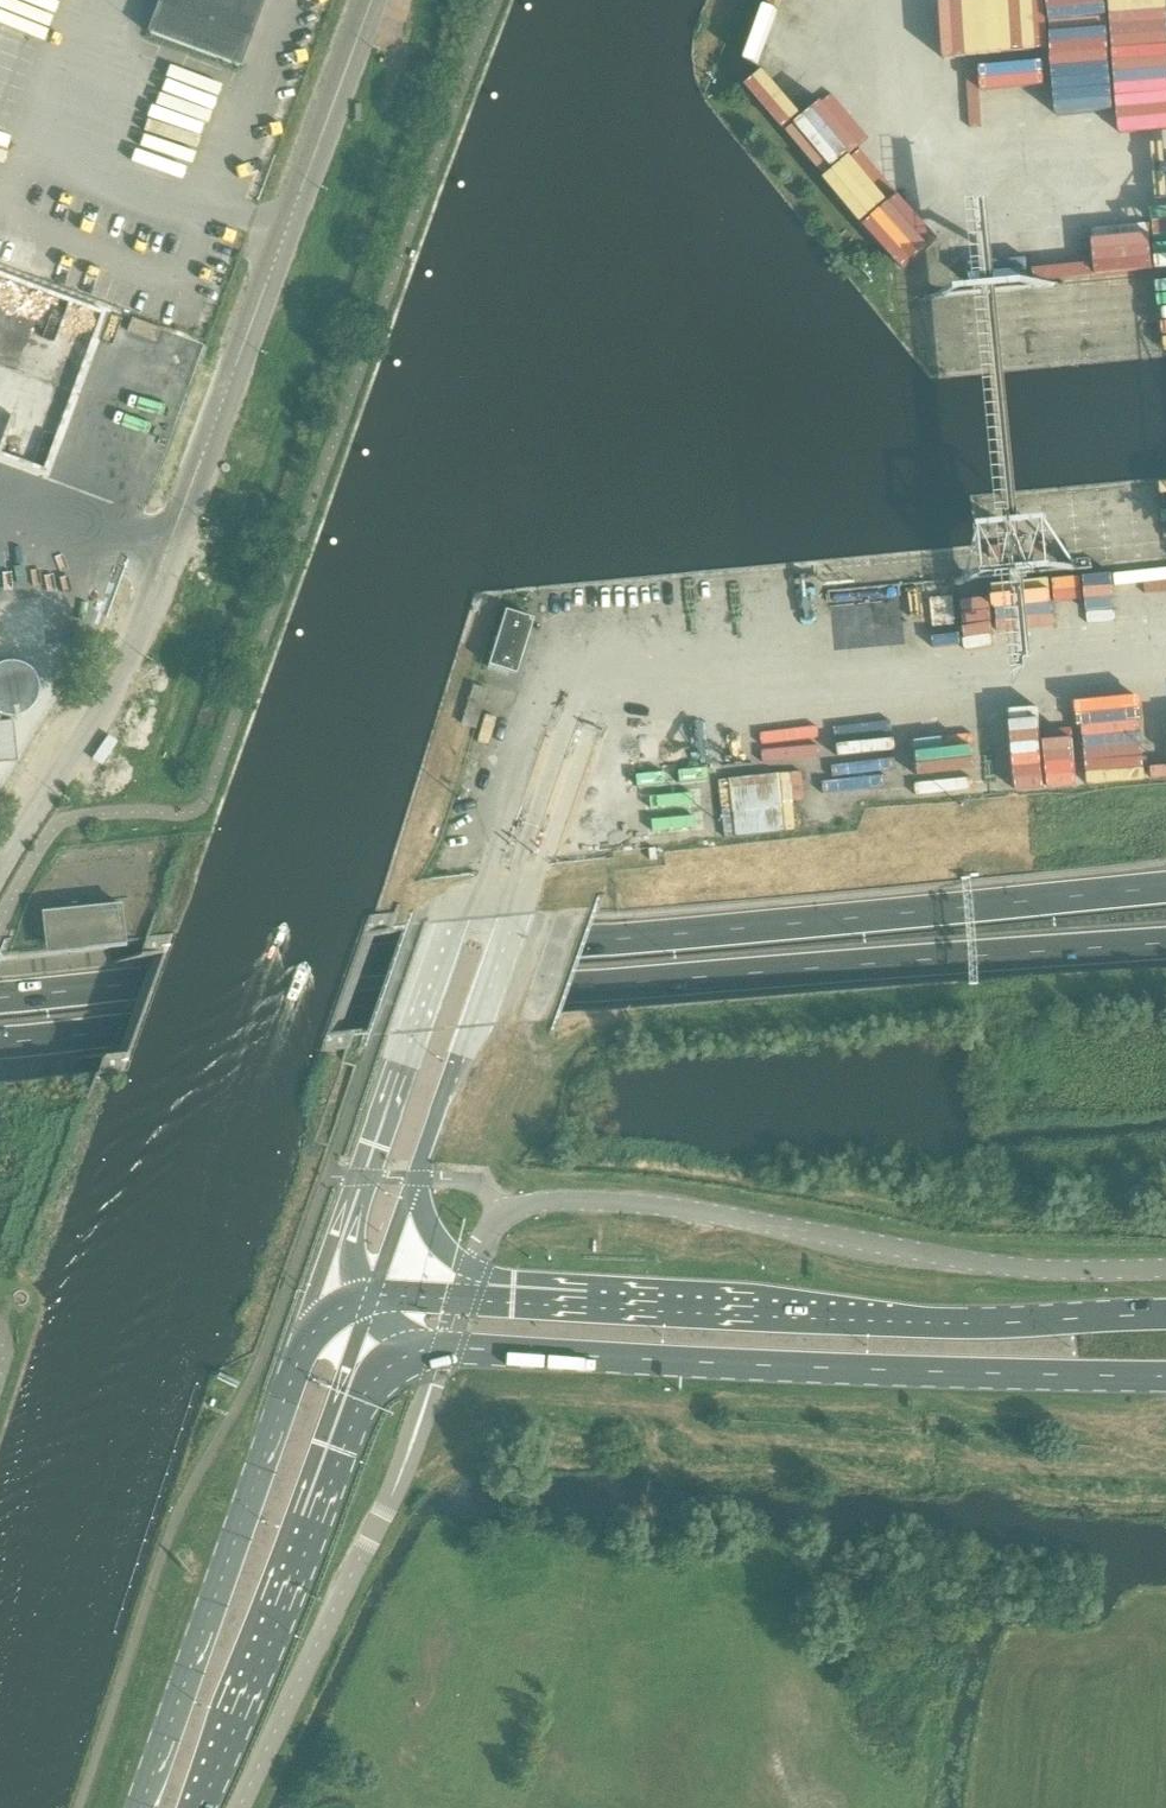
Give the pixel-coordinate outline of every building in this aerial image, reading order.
[(149,34),(238,67),(263,0),(161,0),(149,34)] [(132,318),(127,331),(156,343),(161,329),(132,318)] [(533,619),(505,610),(487,665),(516,674),(533,619)] [(487,690),(473,686),(461,724),(474,729),(487,690)] [(0,722),(0,764),(17,762),(13,721),(0,722)] [(41,914),(45,945),(125,937),(122,906),(41,914)]
